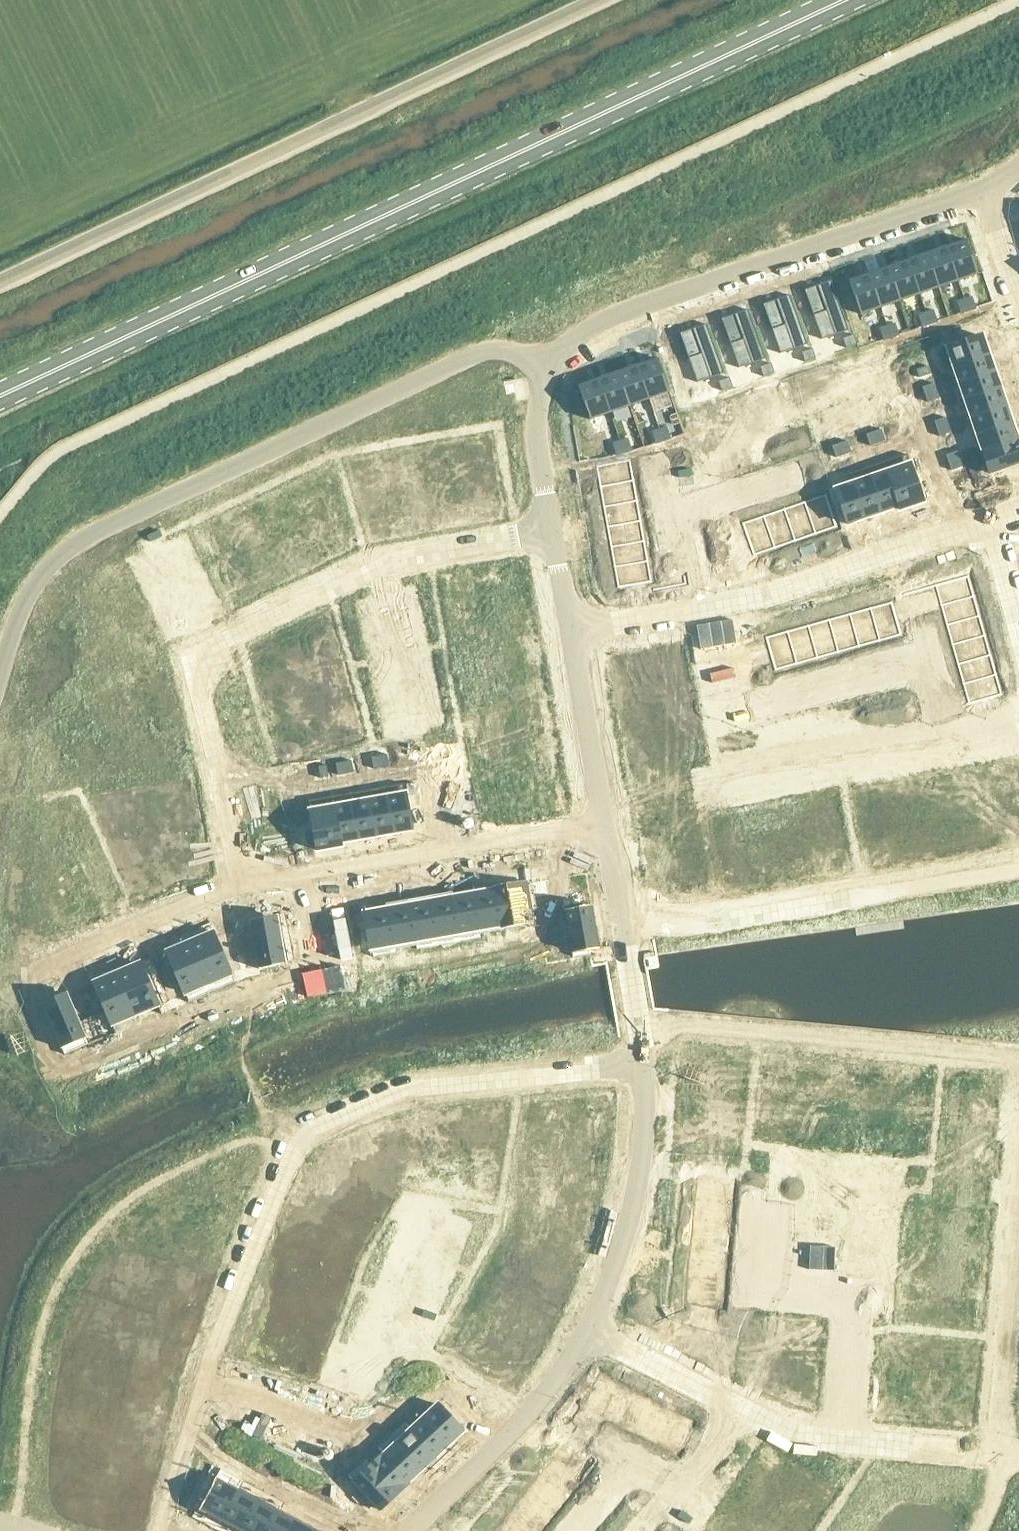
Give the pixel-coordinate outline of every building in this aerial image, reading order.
[(965,240),(946,247),(957,281),(977,274),(965,240)] [(946,247),(926,254),(938,288),(957,281),(946,247)] [(926,254),(907,260),(919,295),(938,288),(926,254)] [(907,260),(888,267),(900,301),(919,295),(907,260)] [(888,267),(868,274),(880,308),(900,301),(888,267)] [(868,274),(848,280),(860,315),(880,308),(868,274)] [(829,278),(792,291),(810,344),(848,330),(829,278)] [(792,291),(750,305),(768,358),(810,344),(792,291)] [(971,297),(964,300),(968,311),(975,308),(971,297)] [(964,300),(956,302),(960,314),(968,311),(964,300)] [(750,305),(708,319),(727,372),(768,358),(750,305)] [(933,310),(925,313),(929,324),(937,322),(933,310)] [(925,313),(918,316),(922,327),(929,324),(925,313)] [(708,319),(678,330),(696,383),(727,372),(708,319)] [(894,324),(887,326),(891,338),(898,335),(894,324)] [(887,326),(879,329),(883,340),(891,338),(887,326)] [(853,335),(842,339),(845,348),(857,344),(853,335)] [(982,336),(938,351),(944,370),(953,367),(953,366),(988,354),(982,336)] [(812,349),(801,353),(804,363),(815,359),(812,349)] [(988,354),(953,366),(953,367),(959,383),(994,371),(988,354)] [(656,358),(637,365),(648,399),(668,393),(656,358)] [(771,364),(759,367),(763,377),(774,373),(771,364)] [(637,365),(617,372),(629,406),(648,399),(637,365)] [(927,366),(916,370),(918,378),(930,374),(927,366)] [(994,371),(959,383),(965,400),(1000,388),(994,371)] [(617,372),(598,378),(610,413),(629,406),(617,372)] [(598,378),(578,385),(590,420),(610,413),(598,378)] [(729,378),(718,382),(721,391),(732,387),(729,378)] [(933,383),(922,387),(924,395),(936,391),(933,383)] [(1000,388),(965,400),(971,417),(1006,405),(1000,388)] [(936,391),(924,395),(927,403),(939,399),(936,391)] [(1006,405),(971,417),(977,434),(1011,422),(1006,405)] [(945,417),(934,421),(936,429),(948,425),(945,417)] [(1011,422),(977,434),(982,451),(1017,439),(1011,422)] [(948,425),(936,429),(939,437),(950,433),(948,425)] [(666,427),(659,430),(663,441),(670,439),(666,427)] [(881,429),(873,432),(877,443),(885,441),(881,429)] [(659,430),(651,433),(655,444),(663,441),(659,430)] [(873,432),(866,434),(870,446),(877,443),(873,432)] [(473,433),(464,435),(466,446),(476,445),(473,433)] [(464,435),(454,436),(456,448),(466,446),(464,435)] [(627,439),(620,441),(624,453),(631,450),(627,439)] [(982,451),(990,474),(1018,464),(1018,444),(1017,439),(982,451)] [(431,440),(421,442),(423,454),(433,452),(431,440)] [(620,441),(612,444),(616,455),(624,453),(620,441)] [(847,441),(839,443),(843,455),(851,452),(847,441)] [(421,442),(411,444),(413,456),(423,454),(421,442)] [(839,443),(831,446),(835,458),(843,455),(839,443)] [(388,448),(378,450),(381,462),(390,460),(388,448)] [(378,450),(369,451),(371,463),(381,462),(378,450)] [(957,451),(945,455),(948,463),(960,459),(957,451)] [(906,454),(884,462),(899,506),(898,507),(899,510),(923,502),(906,454)] [(801,456),(789,459),(793,469),(804,465),(801,456)] [(630,459),(596,465),(600,486),(633,480),(630,459)] [(789,459),(778,463),(781,473),(793,469),(789,459)] [(960,459),(948,463),(951,471),(962,467),(960,459)] [(884,462),(867,468),(882,512),(898,507),(899,506),(884,462)] [(664,463),(654,464),(656,476),(666,474),(664,463)] [(492,464),(469,468),(476,506),(499,502),(492,464)] [(469,468),(448,472),(455,509),(476,506),(469,468)] [(867,468),(849,474),(852,483),(853,483),(865,518),(882,512),(867,468)] [(760,470),(748,474),(752,483),(763,479),(760,470)] [(448,472),(427,476),(434,513),(455,509),(448,472)] [(303,473),(294,478),(299,488),(308,484),(303,473)] [(666,474),(656,476),(659,488),(669,487),(666,474)] [(748,474),(737,478),(740,487),(752,483),(748,474)] [(427,476),(406,479),(412,517),(434,513),(427,476)] [(294,478),(285,482),(290,493),(299,488),(294,478)] [(633,480),(600,486),(603,506),(637,500),(633,480)] [(852,483),(835,489),(847,524),(865,518),(853,483),(852,483)] [(264,492),(255,496),(260,507),(269,503),(264,492)] [(825,494),(804,502),(815,534),(837,527),(825,494)] [(255,496),(246,500),(251,511),(260,507),(255,496)] [(637,500),(603,506),(607,527),(640,521),(637,500)] [(804,502),(783,509),(795,541),(815,534),(804,502)] [(671,503),(661,504),(664,516),(674,515),(671,503)] [(783,509),(763,516),(774,548),(795,541),(783,509)] [(225,510),(216,515),(221,526),(230,521),(225,510)] [(216,515),(207,519),(212,530),(221,526),(216,515)] [(674,515),(664,516),(666,528),(676,527),(674,515)] [(763,516),(742,523),(753,556),(774,548),(763,516)] [(640,521),(607,527),(610,547),(644,541),(640,521)] [(644,541),(610,547),(614,567),(648,561),(644,541)] [(679,543),(669,545),(671,557),(681,555),(679,543)] [(681,555),(671,557),(673,569),(683,567),(681,555)] [(648,561),(614,567),(618,588),(651,582),(648,561)] [(968,575),(935,585),(941,605),(974,596),(968,575)] [(449,586),(437,588),(438,598),(450,596),(449,586)] [(450,596),(438,598),(440,608),(452,605),(450,596)] [(974,596),(941,605),(946,625),(979,616),(974,596)] [(915,600),(905,603),(908,615),(918,612),(915,600)] [(891,602),(870,608),(879,641),(900,635),(891,602)] [(870,608),(849,614),(859,647),(879,641),(870,608)] [(918,612),(908,615),(911,626),(921,623),(918,612)] [(849,614),(829,620),(838,653),(859,647),(849,614)] [(979,616),(946,625),(952,645),(985,635),(979,616)] [(829,620),(808,626),(817,659),(838,653),(829,620)] [(808,626),(787,631),(796,665),(817,659),(808,626)] [(456,628),(444,630),(446,640),(458,638),(456,628)] [(339,629),(327,632),(330,641),(342,638),(339,629)] [(787,631),(766,637),(775,670),(796,665),(787,631)] [(985,635),(952,645),(957,664),(990,655),(985,635)] [(342,638),(330,641),(333,651),(344,648),(342,638)] [(458,638),(446,640),(448,650),(460,648),(458,638)] [(926,639),(916,642),(919,654),(929,651),(926,639)] [(929,651),(919,654),(922,665),(932,663),(929,651)] [(990,655),(957,664),(963,684),(996,675),(990,655)] [(693,657),(681,659),(682,668),(694,666),(693,657)] [(694,666),(682,668),(684,676),(696,674),(694,666)] [(350,670),(339,673),(342,683),(353,680),(350,670)] [(464,671),(452,673),(454,683),(465,681),(464,671)] [(901,673),(889,676),(892,686),(904,683),(901,673)] [(996,675),(963,684),(969,705),(1002,695),(996,675)] [(880,679),(868,682),(871,692),(883,689),(880,679)] [(937,679),(927,681),(930,693),(940,690),(937,679)] [(353,680),(342,683),(344,693),(356,689),(353,680)] [(465,681),(454,683),(455,693),(467,690),(465,681)] [(868,682),(857,685),(860,695),(871,692),(868,682)] [(839,690),(827,694),(830,704),(841,700),(839,690)] [(940,690),(930,693),(933,705),(943,702),(940,690)] [(699,693),(687,695),(689,703),(701,701),(699,693)] [(827,694),(815,697),(818,707),(830,704),(827,694)] [(806,699),(794,701),(795,711),(807,709),(806,699)] [(701,701),(689,703),(690,711),(702,709),(701,701)] [(362,712),(351,715),(353,725),(365,721),(362,712)] [(365,721),(353,725),(356,734),(367,731),(365,721)] [(474,728),(462,730),(464,739),(475,737),(474,728)] [(705,728),(694,730),(695,739),(707,737),(705,728)] [(475,737),(464,739),(465,749),(477,747),(475,737)] [(707,737),(695,739),(696,747),(708,745),(707,737)] [(387,754),(379,756),(381,767),(389,766),(387,754)] [(379,756),(371,757),(373,769),(381,767),(379,756)] [(1004,758),(996,759),(998,771),(1006,770),(1004,758)] [(996,759),(987,761),(990,773),(998,771),(996,759)] [(351,760),(343,762),(345,774),(353,772),(351,760)] [(343,762),(335,763),(337,775),(345,774),(343,762)] [(326,765),(318,767),(320,778),(328,777),(326,765)] [(959,766),(951,767),(953,779),(961,778),(959,766)] [(951,767),(943,769),(945,781),(953,779),(951,767)] [(550,768),(513,775),(516,796),(554,789),(550,768)] [(481,770),(469,772),(471,782),(483,780),(481,770)] [(914,774),(906,775),(908,787),(916,786),(914,774)] [(906,775),(898,777),(900,789),(908,787),(906,775)] [(483,780),(471,782),(473,792),(485,790),(483,780)] [(403,784),(384,787),(393,833),(411,830),(403,784)] [(855,784),(846,786),(848,798),(857,796),(855,784)] [(130,791),(134,814),(138,813),(142,839),(193,829),(188,802),(163,806),(160,786),(130,791)] [(384,787),(367,790),(375,836),(393,833),(384,787)] [(367,790),(349,794),(357,839),(375,836),(367,790)] [(826,790),(817,791),(819,803),(828,801),(826,790)] [(817,791),(809,792),(811,804),(819,803),(817,791)] [(349,794),(331,797),(339,843),(340,842),(357,839),(349,794)] [(331,797),(308,801),(317,851),(341,846),(340,842),(339,843),(331,797)] [(781,797),(772,799),(775,811),(783,809),(781,797)] [(772,799),(764,800),(766,812),(775,811),(772,799)] [(736,805),(728,807),(730,819),(738,817),(736,805)] [(728,807),(719,808),(721,820),(730,819),(728,807)] [(489,813),(477,815),(479,825),(491,822),(489,813)] [(177,878),(174,861),(198,857),(193,829),(142,839),(147,864),(143,865),(148,891),(177,878)] [(546,880),(531,883),(534,898),(548,895),(546,880)] [(526,884),(494,890),(500,926),(499,926),(500,931),(524,927),(521,909),(531,908),(526,884)] [(494,890),(472,893),(479,930),(480,930),(499,926),(500,926),(494,890)] [(472,893),(451,897),(459,943),(481,939),(480,930),(479,930),(472,893)] [(451,897),(430,901),(438,947),(459,943),(451,897)] [(430,901),(408,905),(416,946),(415,946),(416,951),(438,947),(430,901)] [(408,905),(387,908),(395,950),(396,950),(415,946),(416,946),(408,905)] [(592,905),(564,910),(572,959),(591,955),(590,951),(600,949),(592,905)] [(387,908),(364,913),(372,959),(397,954),(396,950),(395,950),(387,908)] [(255,952),(238,955),(247,977),(259,975),(259,971),(284,967),(275,917),(250,922),(255,952)] [(212,932),(189,942),(211,992),(247,977),(238,955),(224,960),(212,932)] [(368,935),(360,936),(363,950),(370,949),(368,935)] [(178,980),(165,986),(174,1008),(211,992),(189,942),(166,952),(178,980)] [(542,947),(534,948),(536,960),(544,959),(542,947)] [(505,954),(497,955),(499,967),(507,966),(505,954)] [(470,960),(462,961),(464,973),(472,972),(470,960)] [(462,961),(454,963),(456,975),(464,973),(462,961)] [(139,963),(116,973),(134,1015),(135,1014),(157,1005),(160,1014),(174,1008),(165,986),(151,991),(139,963)] [(428,967),(420,969),(422,981),(430,979),(428,967)] [(420,969),(412,970),(414,982),(422,981),(420,969)] [(105,1011),(91,1017),(101,1039),(115,1033),(113,1029),(137,1019),(135,1014),(134,1015),(116,973),(93,983),(105,1011)] [(375,977),(367,978),(370,990),(378,989),(375,977)] [(67,994),(43,1005),(64,1055),(101,1039),(91,1017),(78,1022),(67,994)] [(518,1113),(517,1123),(529,1125),(530,1115),(518,1113)] [(418,1147),(402,1149),(406,1176),(455,1170),(449,1120),(421,1124),(423,1139),(417,1140),(418,1147)] [(677,1121),(673,1164),(718,1168),(721,1140),(698,1138),(699,1124),(677,1121)] [(517,1123),(515,1133),(527,1135),(529,1125),(517,1123)] [(766,1133),(765,1145),(773,1146),(774,1134),(766,1133)] [(951,1134),(939,1133),(937,1147),(950,1149),(951,1134)] [(774,1134),(773,1146),(782,1146),(783,1134),(774,1134)] [(811,1137),(810,1149),(819,1150),(820,1138),(811,1137)] [(820,1138),(819,1150),(827,1151),(828,1139),(820,1138)] [(875,1143),(873,1155),(882,1156),(883,1144),(875,1143)] [(883,1144),(882,1156),(890,1157),(891,1144),(883,1144)] [(921,1147),(920,1159),(928,1160),(929,1148),(921,1147)] [(511,1156),(510,1166),(522,1168),(523,1158),(511,1156)] [(510,1166),(508,1175),(520,1177),(522,1168),(510,1166)] [(698,1178),(696,1200),(731,1203),(733,1182),(698,1178)] [(755,1193),(754,1205),(764,1206),(766,1194),(755,1193)] [(504,1198),(503,1208),(515,1210),(516,1200),(504,1198)] [(696,1200),(695,1220),(729,1223),(731,1203),(696,1200)] [(754,1205),(753,1217),(763,1218),(764,1206),(754,1205)] [(503,1208),(501,1218),(513,1220),(515,1210),(503,1208)] [(902,1209),(902,1217),(914,1219),(914,1210),(902,1209)] [(902,1217),(901,1226),(913,1227),(914,1219),(902,1217)] [(695,1220),(693,1240),(727,1244),(729,1223),(695,1220)] [(752,1234),(750,1246),(761,1247),(762,1235),(752,1234)] [(286,1238),(279,1258),(314,1271),(321,1251),(286,1238)] [(693,1240),(691,1261),(725,1264),(727,1244),(693,1240)] [(491,1246),(486,1255),(496,1261),(501,1252),(491,1246)] [(750,1246),(749,1258),(759,1259),(761,1247),(750,1246)] [(898,1252),(897,1260),(910,1262),(910,1253),(898,1252)] [(486,1255),(481,1263),(491,1269),(496,1261),(486,1255)] [(279,1258),(271,1277),(306,1290),(314,1271),(279,1258)] [(897,1260),(897,1269),(909,1270),(910,1262),(897,1260)] [(691,1261),(689,1281),(723,1284),(725,1264),(691,1261)] [(340,1271),(336,1280),(349,1285),(352,1276),(340,1271)] [(748,1275),(747,1286),(757,1287),(758,1275),(748,1275)] [(271,1277),(264,1296),(299,1309),(306,1290),(271,1277)] [(336,1280),(333,1289),(345,1294),(349,1285),(336,1280)] [(689,1281),(687,1302),(721,1306),(723,1284),(689,1281)] [(469,1284),(464,1292),(475,1298),(480,1290),(469,1284)] [(747,1286),(745,1299),(756,1300),(757,1287),(747,1286)] [(464,1292),(460,1301),(470,1307),(475,1298),(464,1292)] [(894,1295),(893,1303),(905,1305),(906,1296),(894,1295)] [(264,1296),(257,1315),(292,1328),(299,1309),(264,1296)] [(893,1303),(893,1312),(905,1313),(905,1305),(893,1303)] [(677,1306),(672,1351),(701,1353),(705,1308),(677,1306)] [(327,1310),(323,1319),(336,1324),(339,1315),(327,1310)] [(763,1310),(762,1322),(770,1322),(771,1310),(763,1310)] [(771,1310),(770,1322),(779,1323),(780,1311),(771,1310)] [(799,1313),(798,1325),(806,1326),(807,1314),(799,1313)] [(807,1314),(806,1326),(815,1327),(816,1315),(807,1314)] [(257,1315),(249,1334),(284,1347),(292,1328),(257,1315)] [(323,1319),(320,1328),(332,1333),(336,1324),(323,1319)] [(448,1321),(443,1330),(454,1336),(459,1327),(448,1321)] [(443,1330),(438,1339),(449,1345),(454,1336),(443,1330)] [(731,1332),(729,1356),(743,1357),(744,1343),(745,1333),(731,1332)] [(249,1334),(242,1354),(277,1367),(284,1347),(249,1334)] [(889,1334),(888,1346),(897,1347),(898,1335),(889,1334)] [(911,1336),(910,1348),(918,1349),(919,1337),(911,1336)] [(919,1337),(918,1349),(926,1350),(928,1338),(919,1337)] [(954,1340),(953,1352),(961,1353),(962,1341),(954,1340)] [(962,1341),(961,1353),(969,1354),(971,1342),(962,1341)] [(743,1357),(741,1384),(765,1387),(766,1383),(765,1383),(768,1346),(744,1343),(743,1357)] [(768,1346),(765,1383),(766,1383),(783,1384),(786,1347),(768,1346)] [(786,1347),(783,1384),(801,1386),(804,1349),(786,1347)] [(312,1348),(308,1357),(321,1362),(324,1353),(312,1348)] [(308,1357),(305,1366),(317,1371),(321,1362),(308,1357)] [(600,1376),(584,1406),(603,1416),(619,1385),(600,1376)] [(916,1377),(912,1414),(934,1416),(937,1379),(916,1377)] [(400,1381),(395,1387),(403,1396),(409,1390),(400,1381)] [(619,1385),(603,1416),(622,1425),(637,1394),(619,1385)] [(395,1387),(389,1392),(397,1401),(403,1396),(395,1387)] [(637,1394),(622,1425),(640,1434),(655,1404),(637,1394)] [(437,1404),(423,1417),(448,1444),(462,1431),(437,1404)] [(655,1404),(640,1434),(658,1443),(674,1413),(655,1404)] [(374,1406),(368,1411),(377,1420),(383,1415),(374,1406)] [(368,1411),(362,1417),(371,1426),(377,1420),(368,1411)] [(674,1413),(658,1443),(676,1453),(692,1422),(674,1413)] [(411,1429),(410,1430),(435,1457),(448,1444),(423,1417),(411,1429)] [(404,1422),(390,1435),(422,1469),(435,1457),(410,1430),(411,1429),(404,1422)] [(583,1429),(576,1437),(586,1444),(592,1436),(583,1429)] [(348,1430),(342,1436),(350,1445),(356,1439),(348,1430)] [(390,1435),(376,1448),(380,1451),(380,1450),(409,1481),(422,1469),(390,1435)] [(342,1436),(336,1441),(345,1450),(350,1445),(342,1436)] [(600,1440),(596,1450),(606,1455),(611,1446),(600,1440)] [(566,1442),(553,1458),(579,1480),(593,1463),(566,1442)] [(611,1446),(606,1455),(617,1460),(622,1451),(611,1446)] [(247,1448),(243,1459),(251,1462),(255,1450),(247,1448)] [(255,1450),(251,1462),(259,1464),(263,1453),(255,1450)] [(368,1462),(367,1463),(396,1493),(409,1481),(380,1450),(380,1451),(368,1462)] [(759,1452),(753,1460),(764,1468),(770,1460),(759,1452)] [(553,1458),(540,1474),(567,1496),(579,1480),(553,1458)] [(365,1459),(347,1476),(378,1510),(396,1493),(367,1463),(368,1462),(365,1459)] [(637,1459),(632,1468),(643,1473),(647,1464),(637,1459)] [(289,1462),(285,1473),(292,1476),(296,1465),(289,1462)] [(647,1464),(643,1473),(654,1479),(658,1470),(647,1464)] [(296,1465),(292,1476),(300,1479),(304,1467),(296,1465)] [(220,1469),(199,1510),(220,1521),(237,1488),(238,1489),(242,1480),(220,1469)] [(747,1469),(742,1477),(753,1484),(758,1477),(747,1469)] [(540,1474),(527,1490),(554,1512),(567,1496),(540,1474)] [(742,1477),(736,1485),(747,1492),(753,1484),(742,1477)] [(604,1483),(596,1493),(604,1499),(612,1490),(604,1483)] [(220,1521),(238,1530),(239,1530),(256,1498),(238,1489),(237,1488),(220,1521)] [(330,1490),(321,1498),(327,1504),(335,1495),(330,1490)] [(527,1490),(514,1506),(541,1528),(554,1512),(527,1490)] [(335,1495),(327,1504),(332,1510),(341,1501),(335,1495)] [(239,1530),(263,1530),(275,1509),(256,1498),(239,1530)] [(591,1499),(583,1509),(591,1515),(599,1506),(591,1499)] [(724,1503),(719,1511),(730,1518),(735,1510),(724,1503)] [(502,1522),(513,1530),(539,1530),(541,1528),(514,1506),(502,1522)] [(263,1530),(288,1530),(294,1519),(275,1509),(263,1530)] [(583,1509),(576,1518),(584,1525),(591,1515),(583,1509)] [(719,1511),(713,1518),(724,1526),(730,1518),(719,1511)] [(756,1530),(785,1530),(765,1518),(756,1530)] [(288,1530),(312,1530),(313,1529),(294,1519),(288,1530)] [(495,1530),(513,1530),(502,1522),(495,1530)]
